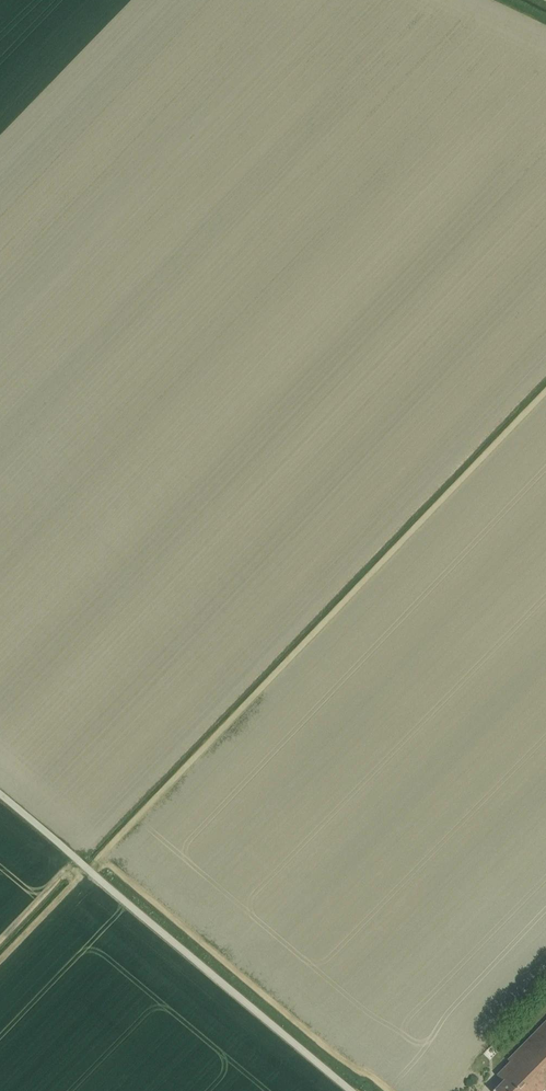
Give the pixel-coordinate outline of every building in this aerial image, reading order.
[(507,1063),(510,1065),(497,1078),(503,1085),(497,1090),(545,1090),(545,1024),(507,1063)]
